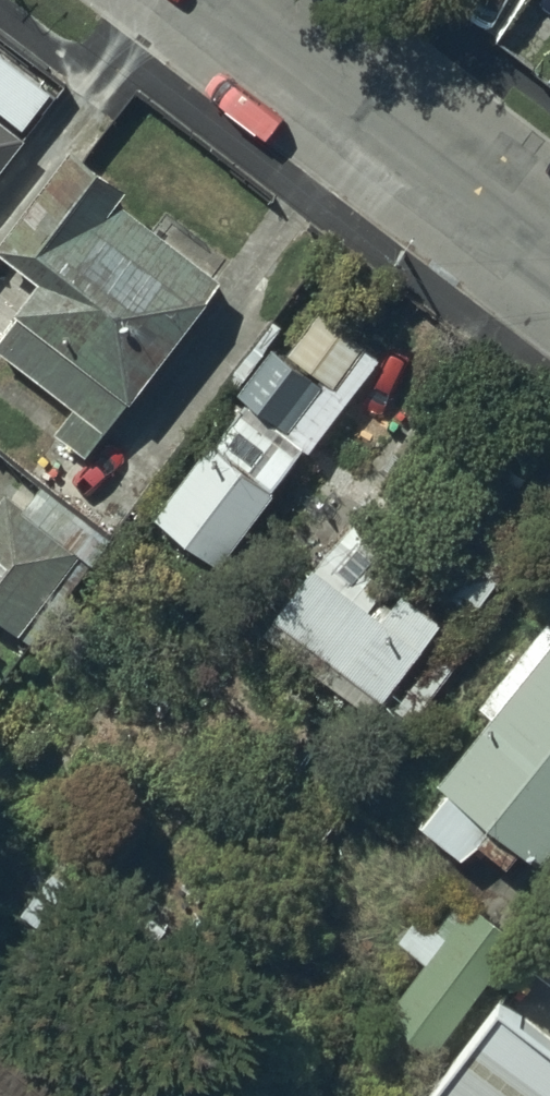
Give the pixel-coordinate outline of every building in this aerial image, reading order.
[(0,117),(0,162),(21,134),(0,117)] [(227,264),(75,146),(9,231),(57,268),(4,336),(108,417),(227,264)] [(322,305),(247,394),(295,433),(369,343),(322,305)] [(238,405),(153,509),(220,563),(279,490),(271,483),(296,453),(238,405)] [(16,628),(76,547),(92,560),(111,534),(41,482),(24,504),(6,491),(0,499),(0,616),(16,628)] [(363,504),(275,614),(378,696),(446,610),(399,572),(419,548),(363,504)] [(489,514),(435,577),(471,608),(525,545),(489,514)] [(549,846),(549,615),(548,613),(478,700),(493,711),(439,778),(447,785),(420,819),(464,855),(478,838),(507,861),(521,844),(539,859),(549,846)] [(407,1095),(549,1095),(549,1027),(495,984),(407,1095)]
